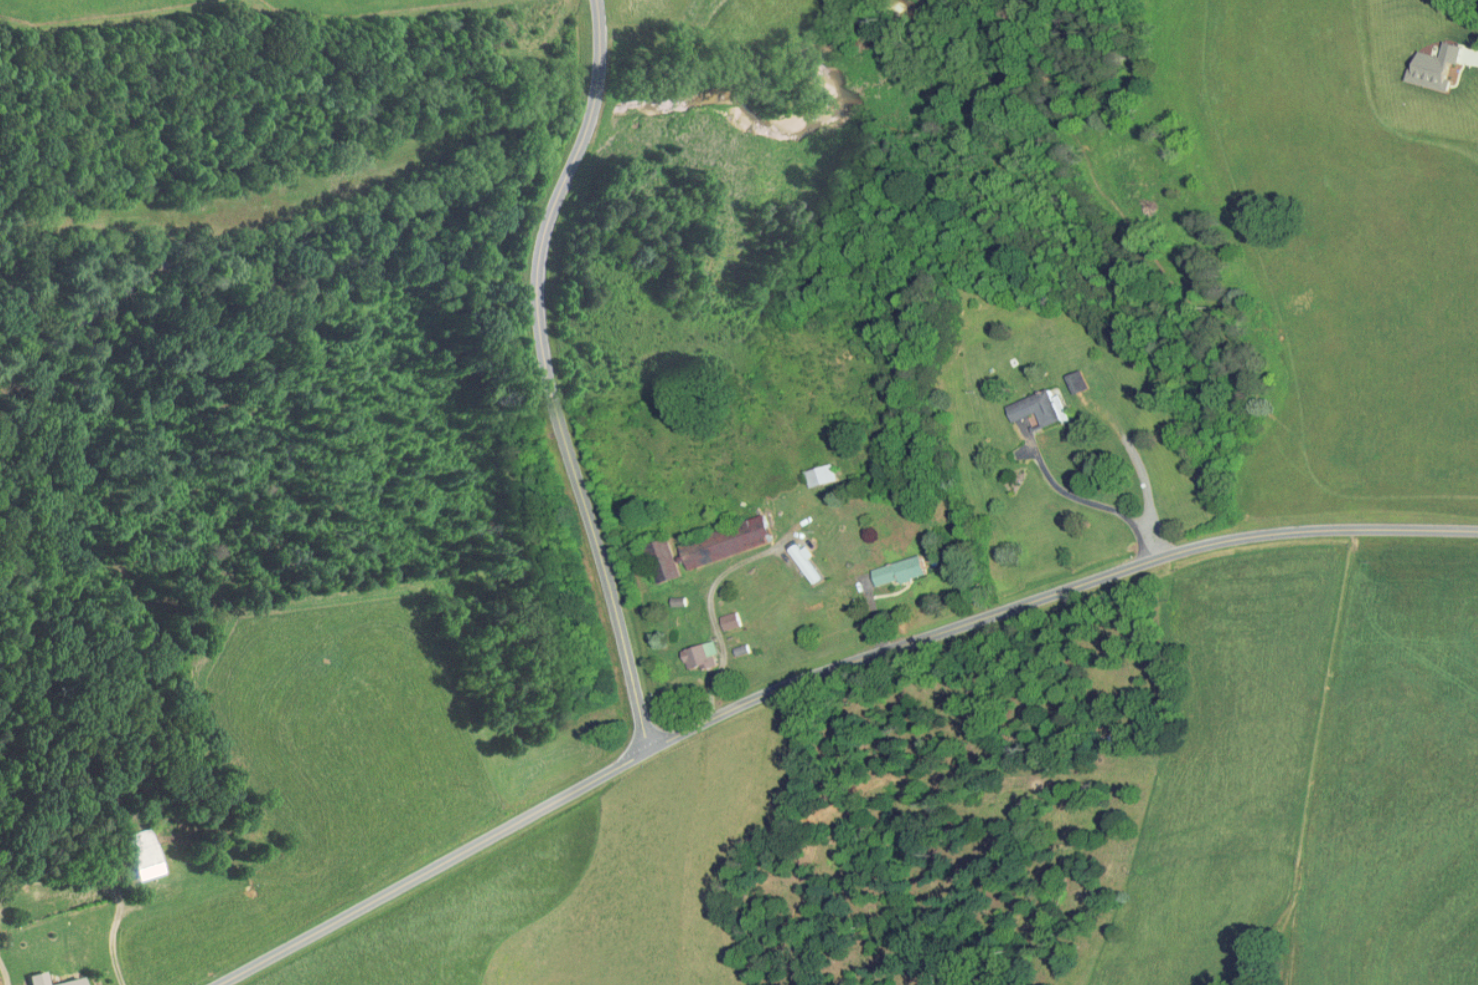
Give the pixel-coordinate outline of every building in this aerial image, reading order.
[(1442,55),(1420,50),(1417,70),(1410,69),(1408,81),(1450,90),(1452,78),(1448,77),(1452,61),(1460,63),(1464,44),(1445,40),(1442,55)] [(1058,395),(1052,397),(1049,389),(1006,404),(1012,421),(1037,412),(1042,427),(1066,418),(1058,395)] [(688,568),(765,543),(765,542),(773,539),(765,516),(680,542),(688,568)] [(656,582),(677,577),(669,538),(647,543),(656,582)] [(821,578),(796,543),(789,548),(813,583),(821,578)] [(872,570),(877,586),(901,578),(903,582),(928,574),(921,553),(872,570)] [(720,616),(725,630),(742,625),(737,611),(720,616)] [(719,659),(712,640),(682,651),(688,670),(719,659)] [(749,651),(747,644),(734,647),(736,655),(749,651)] [(162,872),(151,832),(125,840),(135,879),(162,872)] [(82,976),(48,984),(44,971),(27,975),(30,984),(84,984),(82,976)]
